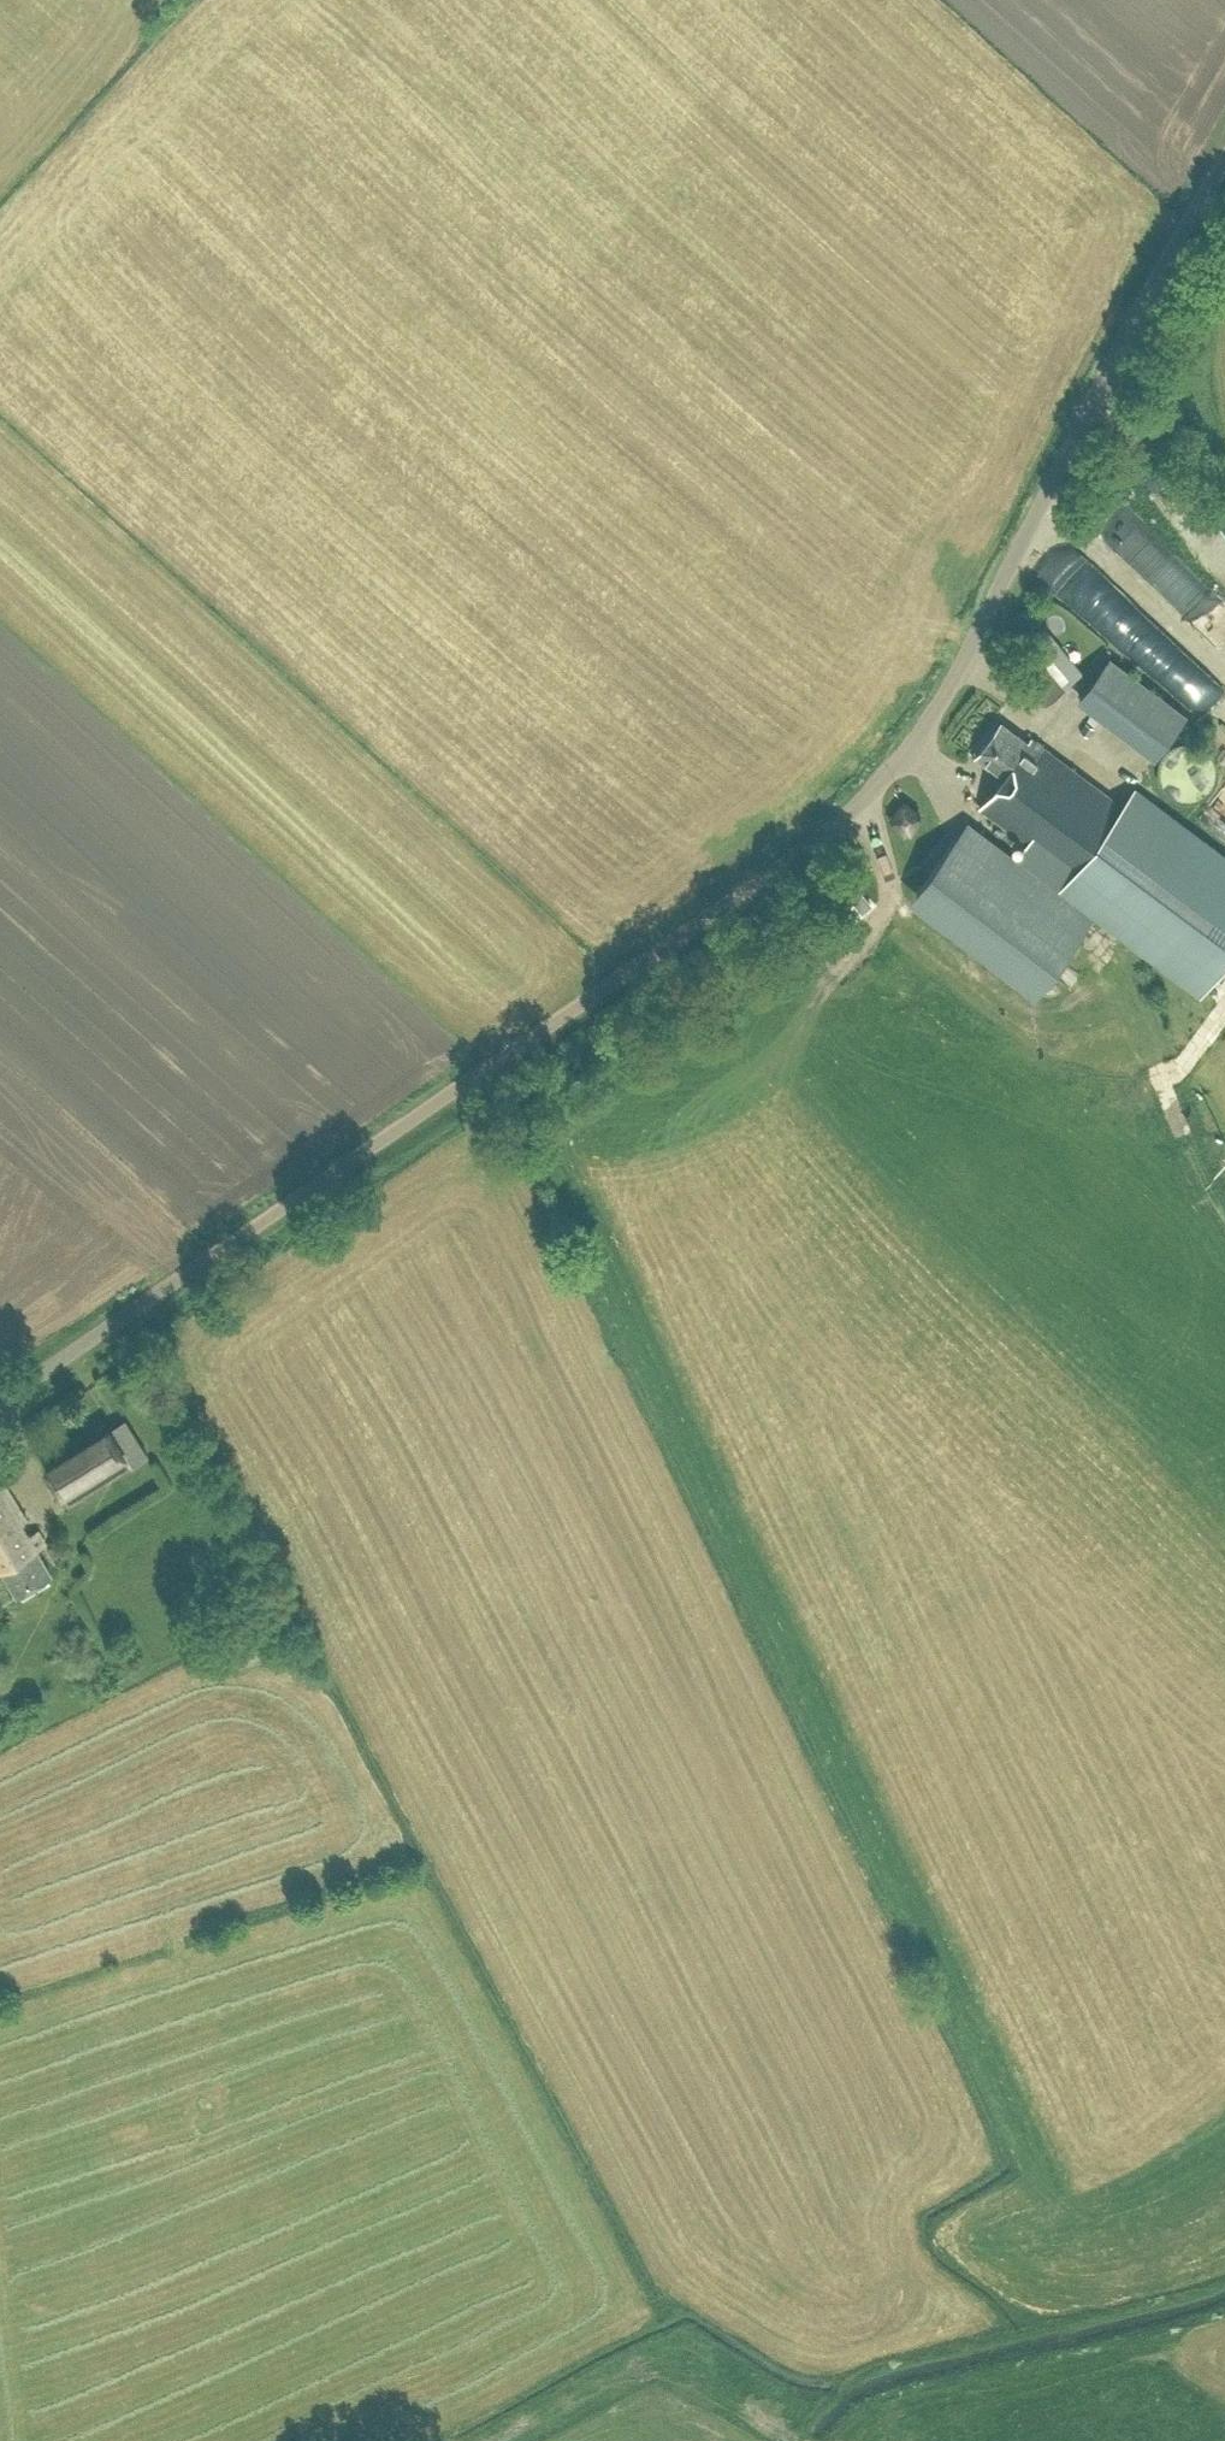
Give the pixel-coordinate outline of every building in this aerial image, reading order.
[(1172,602),(1196,580),(1131,510),(1107,532),(1172,602)] [(1044,704),(1064,687),(1031,646),(1010,663),(1044,704)] [(1109,651),(1080,690),(1158,751),(1188,712),(1109,651)] [(1029,741),(1001,721),(974,757),(1001,777),(980,806),(1213,978),(1224,961),(1224,879),(1159,831),(1032,737),(1029,741)] [(1222,775),(1219,765),(1213,757),(1205,752),(1196,750),(1187,750),(1179,754),(1172,759),(1167,767),(1165,776),(1165,785),(1169,794),(1175,801),(1184,806),(1193,807),(1203,806),(1212,801),(1218,793),(1222,784),(1222,775)] [(1214,805),(1224,817),(1224,795),(1214,805)] [(1094,915),(968,819),(909,898),(1035,993),(1094,915)] [(136,1365),(145,1380),(155,1374),(146,1359),(136,1365)] [(44,1469),(63,1497),(71,1508),(150,1458),(124,1418),(111,1427),(111,1426),(44,1469)] [(17,1596),(52,1575),(36,1549),(46,1543),(38,1530),(28,1536),(21,1524),(27,1520),(0,1477),(0,1573),(2,1572),(17,1596)] [(68,1554),(60,1540),(48,1548),(56,1561),(68,1554)]
